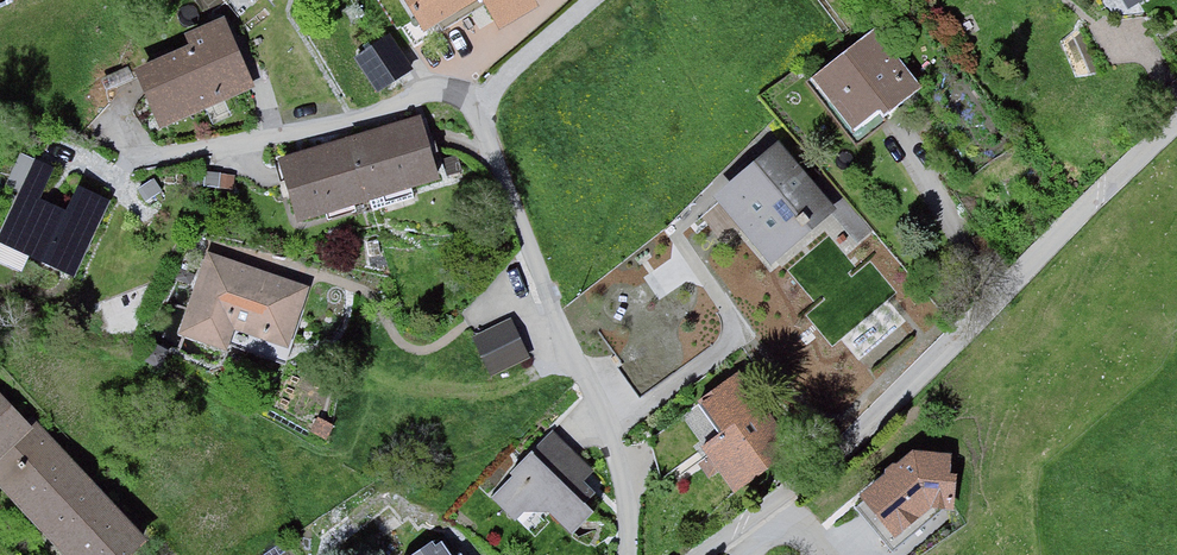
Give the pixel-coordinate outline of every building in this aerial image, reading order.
[(433,42),(489,10),(502,32),(542,9),(537,0),(409,0),(433,42)] [(1133,13),(1155,0),(1126,0),(1133,13)] [(193,51),(145,69),(169,130),(258,96),(228,20),(187,36),(193,51)] [(413,65),(389,33),(354,58),(377,90),(413,65)] [(927,91),(881,34),(821,82),(860,131),(883,113),(890,121),(927,91)] [(421,114),(277,156),(296,220),(440,178),(421,114)] [(843,213),(786,146),(720,202),(777,269),(843,213)] [(65,174),(41,163),(1,245),(79,283),(116,208),(81,192),(71,213),(51,203),(65,174)] [(316,288),(212,256),(187,340),(290,371),(316,288)] [(516,318),(474,336),(492,379),(534,361),(516,318)] [(801,448),(745,373),(705,403),(728,434),(710,448),(742,491),(801,448)] [(45,426),(6,385),(0,391),(0,479),(71,554),(140,554),(154,542),(45,426)] [(601,469),(557,430),(494,498),(519,520),(527,511),(554,513),(577,537),(603,512),(601,469)] [(961,455),(918,449),(864,499),(901,539),(937,507),(960,510),(965,473),(959,472),(961,455)] [(447,532),(416,554),(464,554),(447,532)]
